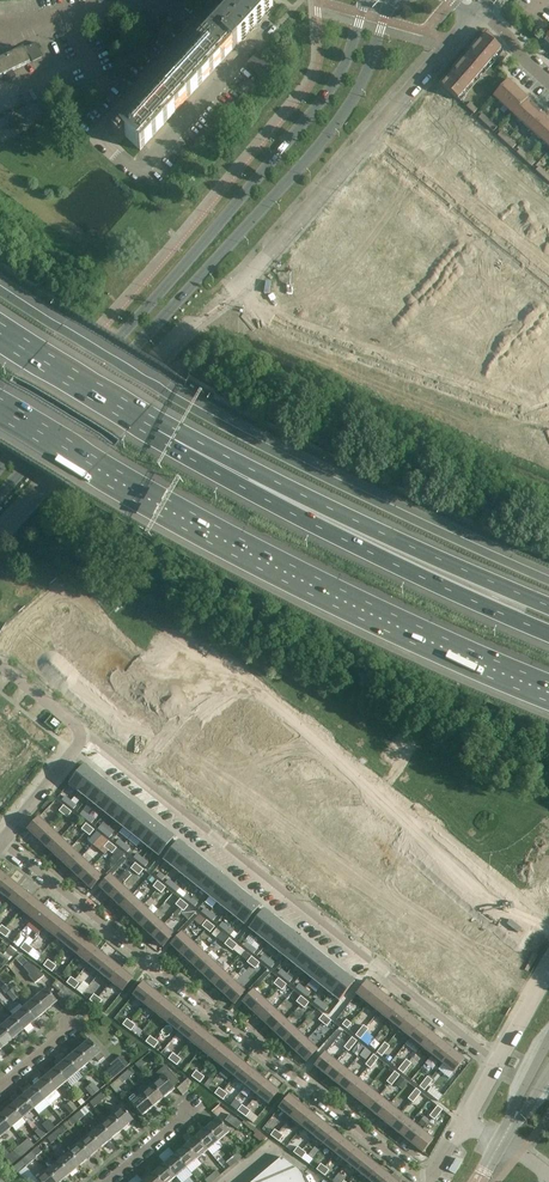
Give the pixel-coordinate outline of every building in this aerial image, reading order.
[(120,132),(140,151),(273,7),(265,0),(241,0),(120,132)] [(485,36),(476,46),(492,61),(501,51),(496,46),(499,43),(487,33),(485,36)] [(26,48),(32,62),(43,57),(36,43),(26,48)] [(467,56),(484,71),(492,61),(476,46),(467,56)] [(1,78),(4,82),(15,77),(12,72),(31,63),(24,49),(1,59),(0,58),(0,79),(1,78)] [(497,60),(501,64),(508,56),(504,52),(497,60)] [(257,53),(246,65),(263,80),(273,68),(257,53)] [(459,66),(475,80),(484,71),(467,56),(459,66)] [(450,76),(467,90),(475,80),(459,66),(450,76)] [(467,90),(450,76),(442,86),(458,100),(467,90)] [(502,106),(518,90),(508,80),(493,97),(502,106)] [(518,90),(502,106),(512,115),(528,98),(518,90)] [(528,98),(512,115),(522,124),(537,107),(528,98)] [(470,103),(466,107),(474,114),(477,110),(470,103)] [(537,107),(522,124),(531,132),(547,116),(537,107)] [(486,125),(490,121),(482,114),(478,118),(486,125)] [(531,132),(541,141),(548,133),(548,118),(547,116),(531,132)] [(412,121),(404,130),(421,145),(429,136),(412,121)] [(490,121),(486,125),(493,132),(497,128),(490,121)] [(404,130),(397,138),(414,154),(421,145),(404,130)] [(505,142),(509,138),(501,132),(497,136),(505,142)] [(541,141),(548,149),(548,133),(541,141)] [(397,138),(389,147),(406,162),(414,154),(397,138)] [(509,138),(505,142),(512,149),(516,145),(509,138)] [(389,147),(381,155),(398,171),(406,162),(389,147)] [(524,160),(528,156),(520,149),(517,153),(524,160)] [(442,154),(437,160),(441,163),(445,157),(442,154)] [(381,155),(373,164),(390,179),(398,171),(381,155)] [(528,156),(524,160),(531,167),(535,163),(528,156)] [(437,160),(432,165),(436,168),(441,163),(437,160)] [(448,160),(443,165),(447,169),(452,163),(448,160)] [(373,164),(366,172),(383,188),(390,179),(373,164)] [(443,165),(439,171),(442,174),(447,169),(443,165)] [(543,177),(547,173),(539,167),(536,171),(543,177)] [(426,171),(422,177),(425,180),(430,174),(426,171)] [(366,172),(358,181),(375,196),(383,188),(366,172)] [(469,173),(461,182),(478,197),(486,188),(469,173)] [(422,177),(417,182),(420,185),(425,180),(422,177)] [(433,177),(428,182),(431,186),(436,180),(433,177)] [(358,181),(350,189),(367,205),(375,196),(358,181)] [(428,182),(423,188),(427,191),(431,186),(428,182)] [(461,182),(453,190),(470,205),(478,197),(461,182)] [(411,188),(406,194),(410,197),(414,191),(411,188)] [(350,189),(343,198),(359,213),(367,205),(350,189)] [(453,190),(446,198),(463,214),(470,205),(453,190)] [(406,194),(401,199),(405,202),(410,197),(406,194)] [(417,194),(413,199),(416,203),(421,197),(417,194)] [(343,198),(334,207),(351,222),(359,213),(343,198)] [(446,198),(438,207),(455,222),(463,214),(446,198)] [(413,199),(408,205),(411,208),(416,203),(413,199)] [(517,200),(509,209),(526,224),(534,215),(517,200)] [(395,205),(391,211),(394,214),(399,209),(395,205)] [(438,207),(430,216),(447,231),(455,222),(438,207)] [(509,209),(502,217),(518,233),(526,224),(509,209)] [(391,211),(386,216),(389,219),(394,214),(391,211)] [(402,211),(397,216),(401,220),(405,214),(402,211)] [(397,216),(392,222),(396,225),(401,220),(397,216)] [(430,216),(422,224),(439,239),(447,231),(430,216)] [(502,217),(494,226),(511,241),(518,233),(502,217)] [(380,222),(375,228),(379,231),(384,225),(380,222)] [(422,224),(415,232),(432,248),(439,239),(422,224)] [(494,226),(486,234),(503,250),(511,241),(494,226)] [(375,228),(370,233),(374,236),(379,231),(375,228)] [(386,228),(382,233),(385,237),(390,231),(386,228)] [(415,232),(407,241),(424,256),(432,248),(415,232)] [(382,233),(377,239),(380,242),(385,237),(382,233)] [(486,234),(478,243),(495,258),(503,250),(486,234)] [(407,241),(399,250),(416,265),(424,256),(407,241)] [(539,242),(534,247),(538,250),(543,245),(539,242)] [(478,243),(471,251),(488,267),(495,258),(478,243)] [(534,247),(529,252),(533,255),(538,250),(534,247)] [(541,253),(544,256),(548,251),(545,247),(541,253)] [(399,250),(391,258),(408,274),(416,265),(399,250)] [(471,251),(463,260),(480,275),(488,267),(471,251)] [(541,253),(536,258),(539,261),(544,256),(541,253)] [(524,259),(519,264),(522,267),(527,262),(524,259)] [(463,260),(455,268),(472,284),(480,275),(463,260)] [(519,264),(514,269),(518,272),(522,267),(519,264)] [(530,264),(525,270),(529,273),(534,268),(530,264)] [(455,268),(448,277),(464,292),(472,284),(455,268)] [(525,270),(520,275),(524,278),(529,273),(525,270)] [(508,276),(503,281),(507,284),(512,279),(508,276)] [(448,277),(440,285),(457,301),(464,292),(448,277)] [(503,281),(499,286),(502,289),(507,284),(503,281)] [(515,281),(510,287),(513,290),(518,285),(515,281)] [(440,285),(432,294),(449,310),(457,301),(440,285)] [(510,287),(505,292),(508,295),(513,290),(510,287)] [(537,296),(548,307),(548,291),(544,287),(537,296)] [(493,293),(488,298),(491,301),(496,296),(493,293)] [(529,304),(546,320),(548,316),(548,307),(537,296),(529,304)] [(488,298),(483,303),(487,306),(491,301),(488,298)] [(499,298),(494,304),(498,307),(503,302),(499,298)] [(494,304),(489,309),(493,312),(498,307),(494,304)] [(529,304),(521,313),(538,328),(546,320),(529,304)] [(477,310),(472,315),(476,318),(481,313),(477,310)] [(521,313),(514,321),(531,337),(538,328),(521,313)] [(472,315),(468,320),(471,323),(476,318),(472,315)] [(484,315),(479,321),(482,324),(487,319),(484,315)] [(479,321),(474,326),(478,329),(482,324),(479,321)] [(514,321),(506,330),(523,345),(531,337),(514,321)] [(506,330),(498,338),(515,354),(523,345),(506,330)] [(498,338),(490,347),(507,363),(515,354),(498,338)] [(7,563),(1,571),(7,577),(14,569),(7,563)] [(54,719),(50,724),(56,728),(60,724),(54,719)] [(83,766),(68,785),(78,792),(93,774),(83,766)] [(93,774),(78,792),(87,799),(102,781),(93,774)] [(102,781),(87,799),(96,807),(111,788),(102,781)] [(111,788),(96,807),(105,814),(120,795),(111,788)] [(120,795),(105,814),(114,821),(129,802),(120,795)] [(65,797),(62,801),(68,805),(71,801),(65,797)] [(71,801),(68,805),(73,810),(76,806),(71,801)] [(129,802),(114,821),(123,828),(138,809),(129,802)] [(63,806),(59,812),(63,815),(67,809),(63,806)] [(87,807),(83,811),(87,815),(91,810),(87,807)] [(67,809),(63,815),(67,818),(71,813),(67,809)] [(138,809),(123,828),(132,835),(147,816),(138,809)] [(83,811),(80,815),(85,820),(88,816),(87,815),(83,811)] [(88,816),(85,820),(91,824),(94,820),(88,816)] [(147,816),(132,835),(141,843),(156,824),(147,816)] [(39,819),(27,831),(38,841),(49,829),(39,819)] [(86,824),(81,830),(85,833),(90,828),(86,824)] [(156,824),(141,843),(150,850),(165,831),(156,824)] [(101,826),(98,829),(103,834),(106,830),(101,826)] [(90,828),(85,833),(89,836),(94,831),(90,828)] [(49,829),(38,841),(48,851),(60,839),(49,829)] [(106,830),(103,834),(109,838),(112,835),(106,830)] [(165,831),(150,850),(159,857),(174,838),(165,831)] [(60,839),(48,851),(59,861),(70,848),(60,839)] [(119,840),(116,844),(121,848),(124,845),(119,840)] [(178,841),(163,860),(173,868),(188,849),(178,841)] [(108,842),(104,848),(108,851),(112,846),(108,842)] [(124,845),(121,848),(127,853),(130,849),(124,845)] [(108,851),(112,855),(112,854),(116,849),(112,846),(108,851)] [(70,848),(59,861),(69,871),(81,858),(70,848)] [(116,849),(112,854),(114,855),(119,861),(120,860),(124,855),(116,849)] [(188,849),(173,868),(181,875),(197,856),(188,849)] [(137,854),(134,858),(139,863),(142,859),(137,854)] [(114,855),(109,861),(114,866),(119,861),(114,855)] [(197,856),(181,875),(191,882),(206,863),(197,856)] [(81,858),(69,871),(80,880),(91,868),(81,858)] [(142,859),(139,863),(145,867),(148,863),(142,859)] [(206,863),(191,882),(199,890),(215,870),(206,863)] [(135,864),(130,869),(134,873),(135,873),(139,867),(135,864)] [(139,867),(135,873),(139,876),(143,870),(139,867)] [(91,868),(80,880),(91,891),(102,878),(91,868)] [(215,870),(199,890),(208,897),(224,878),(215,870)] [(127,871),(119,879),(124,883),(131,875),(127,871)] [(9,880),(0,873),(0,891),(9,880)] [(160,873),(157,876),(162,881),(165,877),(160,873)] [(100,888),(99,888),(110,899),(121,886),(111,876),(100,888)] [(224,878),(208,897),(218,904),(233,885),(224,878)] [(0,891),(0,894),(10,902),(20,889),(9,880),(0,891)] [(169,880),(166,884),(171,888),(174,884),(169,880)] [(157,882),(153,887),(157,891),(161,885),(157,882)] [(174,884),(171,888),(177,893),(180,889),(174,884)] [(161,885),(157,891),(161,894),(166,888),(161,885)] [(233,885),(218,904),(226,911),(242,892),(233,885)] [(121,886),(110,899),(120,908),(132,896),(121,886)] [(20,889),(10,902),(21,911),(31,898),(20,889)] [(242,892),(226,911),(235,918),(251,899),(242,892)] [(186,894),(184,898),(189,902),(192,899),(186,894)] [(132,896),(120,908),(131,918),(142,906),(132,896)] [(31,898),(21,911),(32,920),(43,907),(31,898)] [(192,899),(189,902),(195,907),(198,903),(192,899)] [(251,899),(235,918),(245,926),(260,907),(251,899)] [(180,900),(175,905),(179,909),(184,903),(180,900)] [(184,903),(179,909),(180,909),(182,911),(183,912),(188,906),(184,904),(184,903)] [(142,906),(131,918),(141,928),(153,916),(142,906)] [(183,912),(180,914),(188,921),(190,919),(196,913),(188,906),(183,912)] [(43,907),(32,920),(43,929),(54,916),(43,907)] [(205,909),(202,912),(207,917),(210,913),(205,909)] [(264,910),(249,929),(258,937),(273,917),(264,910)] [(210,913),(207,917),(213,921),(216,918),(210,913)] [(54,916),(43,929),(55,938),(65,925),(54,916)] [(153,916),(141,928),(152,938),(163,926),(153,916)] [(199,916),(194,921),(201,927),(206,921),(199,916)] [(273,917),(258,937),(267,944),(282,925),(273,917)] [(206,921),(202,927),(206,930),(210,924),(206,921)] [(222,923),(219,927),(225,931),(228,928),(222,923)] [(210,924),(206,930),(210,933),(215,928),(210,924)] [(65,925),(55,938),(66,947),(76,934),(65,925)] [(282,925),(267,944),(276,951),(291,932),(282,925)] [(163,926),(152,938),(163,948),(174,936),(163,926)] [(228,928),(225,931),(231,936),(234,932),(228,928)] [(6,929),(1,935),(6,938),(10,932),(6,929)] [(291,932),(276,951),(285,958),(300,939),(291,932)] [(76,934),(66,947),(77,956),(87,943),(76,934)] [(182,934),(170,946),(181,956),(193,944),(182,934)] [(229,939),(224,945),(228,948),(233,943),(229,939)] [(300,939),(285,958),(294,965),(309,946),(300,939)] [(245,941),(242,945),(248,949),(251,946),(245,941)] [(25,943),(20,949),(24,952),(29,946),(25,943)] [(87,943),(77,956),(88,965),(99,952),(87,943)] [(233,943),(228,948),(232,952),(237,946),(233,943)] [(193,944),(181,956),(192,966),(203,954),(193,944)] [(29,946),(24,952),(29,955),(33,950),(29,946)] [(251,946),(248,949),(253,954),(256,950),(251,946)] [(309,946),(294,965),(303,973),(318,953),(309,946)] [(10,947),(6,952),(12,957),(16,952),(10,947)] [(99,952),(88,965),(99,974),(110,961),(99,952)] [(318,953),(303,973),(312,980),(327,960),(318,953)] [(203,954),(192,966),(202,976),(214,963),(203,954)] [(263,956),(260,959),(266,964),(269,960),(263,956)] [(21,957),(17,961),(24,967),(30,974),(28,976),(35,983),(44,976),(42,974),(21,957)] [(252,957),(247,963),(251,966),(256,960),(252,957)] [(43,966),(48,969),(52,964),(48,960),(43,966)] [(256,960),(251,966),(255,969),(260,964),(256,960)] [(269,960),(266,964),(271,968),(274,965),(269,960)] [(327,960),(312,980),(321,987),(336,968),(327,960)] [(110,961),(99,974),(111,983),(121,970),(110,961)] [(214,963),(202,976),(213,985),(224,973),(214,963)] [(52,964),(48,969),(52,973),(52,972),(56,967),(52,964)] [(336,968),(321,987),(330,994),(345,975),(336,968)] [(121,970),(111,983),(122,992),(123,992),(133,979),(121,970)] [(281,970),(278,974),(284,978),(287,974),(281,970)] [(224,973),(213,985),(223,995),(235,983),(224,973)] [(287,974),(284,978),(289,983),(292,979),(287,974)] [(345,975),(330,994),(339,1002),(355,982),(349,978),(347,976),(345,975)] [(71,978),(66,984),(71,987),(75,981),(71,978)] [(278,979),(274,985),(278,988),(282,982),(278,979)] [(75,981),(71,987),(75,990),(79,984),(75,981)] [(282,982),(278,988),(282,991),(286,985),(282,982)] [(143,983),(134,995),(145,1005),(155,993),(144,983),(143,983)] [(235,983),(223,995),(234,1006),(235,1005),(246,993),(235,983)] [(367,1004),(378,992),(367,983),(356,996),(367,1004)] [(299,984),(296,988),(302,993),(305,989),(299,984)] [(5,985),(1,989),(6,995),(6,994),(10,991),(5,985)] [(61,992),(58,995),(68,1006),(78,997),(65,987),(61,992)] [(13,988),(10,991),(16,999),(20,996),(13,988)] [(34,998),(46,1012),(57,1002),(46,989),(34,998)] [(305,989),(302,993),(307,997),(310,993),(305,989)] [(10,991),(6,994),(13,1002),(16,999),(10,991)] [(254,991),(242,1003),(253,1014),(265,1001),(254,991)] [(378,992),(367,1004),(378,1013),(388,1000),(378,992)] [(155,993),(145,1005),(156,1014),(166,1002),(155,993)] [(89,1001),(94,1004),(98,998),(94,995),(89,1001)] [(301,997),(296,1003),(300,1006),(305,1000),(301,997)] [(46,1012),(34,998),(24,1008),(35,1021),(46,1012)] [(98,998),(94,1004),(98,1007),(102,1001),(98,998)] [(317,999),(314,1003),(320,1007),(323,1003),(317,999)] [(305,1000),(300,1006),(304,1009),(309,1003),(305,1000)] [(388,1000),(378,1013),(388,1021),(399,1009),(388,1000)] [(265,1001),(253,1014),(264,1023),(275,1011),(265,1001)] [(166,1002),(156,1014),(167,1023),(177,1011),(166,1002)] [(323,1003),(320,1007),(325,1012),(328,1008),(323,1003)] [(35,1021),(24,1008),(12,1017),(24,1031),(35,1021)] [(399,1009),(388,1021),(399,1030),(410,1017),(399,1008),(399,1009)] [(177,1011),(167,1023),(179,1032),(189,1020),(177,1011)] [(275,1011),(264,1023),(274,1033),(286,1021),(275,1011)] [(323,1015),(318,1021),(322,1024),(327,1018),(323,1015)] [(24,1031),(12,1017),(1,1026),(13,1040),(24,1031)] [(410,1017),(399,1030),(410,1038),(420,1025),(410,1017)] [(327,1018),(322,1024),(326,1027),(331,1022),(327,1018)] [(127,1020),(122,1025),(127,1029),(131,1023),(127,1020)] [(189,1020),(179,1032),(190,1041),(200,1029),(189,1020)] [(346,1020),(342,1025),(347,1029),(351,1024),(346,1020)] [(286,1021),(274,1033),(285,1043),(296,1031),(286,1021)] [(131,1023),(127,1029),(131,1032),(135,1026),(131,1023)] [(420,1025),(410,1038),(421,1047),(431,1034),(420,1025)] [(1,1026),(0,1027),(0,1047),(2,1049),(13,1040),(1,1026)] [(363,1026),(359,1031),(364,1035),(368,1030),(363,1026)] [(200,1029),(190,1041),(201,1050),(211,1038),(200,1029)] [(296,1031),(285,1043),(295,1053),(306,1041),(296,1031)] [(355,1036),(360,1040),(364,1035),(359,1031),(355,1036)] [(431,1034),(421,1047),(431,1056),(442,1042),(431,1034)] [(146,1043),(145,1043),(150,1046),(154,1040),(150,1037),(146,1043)] [(211,1038),(201,1050),(212,1059),(222,1047),(211,1038)] [(352,1038),(348,1043),(353,1047),(357,1042),(352,1038)] [(154,1040),(150,1046),(154,1049),(158,1043),(154,1040)] [(101,1054),(100,1054),(89,1041),(78,1050),(89,1064),(96,1058),(99,1062),(104,1058),(101,1054)] [(306,1041),(295,1053),(306,1063),(317,1051),(306,1041)] [(442,1042),(431,1056),(442,1064),(453,1051),(442,1042)] [(348,1043),(344,1048),(349,1052),(353,1047),(348,1043)] [(385,1043),(381,1048),(386,1052),(390,1047),(385,1043)] [(359,1044),(353,1050),(359,1055),(365,1049),(359,1044)] [(222,1047),(212,1059),(223,1068),(233,1056),(222,1047)] [(381,1048),(377,1053),(381,1057),(386,1052),(381,1048)] [(89,1064),(78,1050),(67,1059),(78,1073),(89,1064)] [(453,1051),(442,1064),(453,1073),(464,1060),(453,1051)] [(172,1054),(168,1060),(172,1063),(177,1057),(172,1054)] [(325,1054),(314,1067),(326,1076),(336,1063),(325,1054)] [(373,1055),(369,1060),(374,1064),(378,1059),(373,1055)] [(106,1072),(113,1079),(129,1066),(121,1056),(109,1065),(111,1067),(106,1072)] [(233,1056),(223,1068),(234,1077),(245,1065),(233,1056)] [(177,1057),(172,1063),(173,1063),(177,1066),(181,1060),(177,1057)] [(78,1073),(67,1059),(56,1069),(67,1082),(78,1073)] [(141,1060),(135,1065),(139,1070),(145,1065),(141,1060)] [(369,1060),(365,1065),(370,1069),(374,1064),(369,1060)] [(406,1060),(402,1065),(407,1069),(411,1064),(406,1060)] [(336,1063),(326,1076),(336,1085),(347,1072),(336,1063)] [(245,1065),(234,1077),(245,1087),(256,1074),(245,1065)] [(398,1070),(403,1074),(407,1069),(402,1065),(398,1070)] [(152,1085),(164,1099),(175,1089),(173,1088),(179,1083),(165,1066),(154,1075),(158,1080),(152,1085)] [(67,1082),(56,1069),(45,1078),(56,1091),(67,1082)] [(124,1074),(128,1079),(134,1074),(130,1069),(124,1074)] [(191,1077),(196,1080),(200,1074),(196,1071),(191,1077)] [(347,1072),(336,1085),(347,1093),(358,1080),(347,1072)] [(394,1072),(390,1077),(395,1081),(399,1076),(394,1072)] [(128,1079),(124,1074),(118,1078),(122,1083),(128,1079)] [(200,1074),(196,1080),(200,1083),(204,1078),(200,1074)] [(256,1074),(245,1087),(257,1096),(267,1083),(256,1074)] [(205,1087),(207,1089),(214,1080),(210,1077),(206,1082),(207,1083),(205,1087)] [(390,1077),(386,1082),(391,1086),(395,1081),(390,1077)] [(427,1077),(423,1082),(428,1086),(432,1081),(427,1077)] [(56,1091),(45,1078),(34,1087),(45,1101),(56,1091)] [(396,1085),(402,1089),(407,1083),(401,1079),(396,1085)] [(358,1080),(347,1093),(358,1102),(368,1089),(358,1080)] [(148,1081),(138,1089),(139,1090),(142,1094),(141,1094),(153,1108),(164,1099),(152,1085),(148,1081)] [(419,1087),(424,1091),(428,1086),(423,1082),(419,1087)] [(89,1086),(96,1094),(100,1090),(93,1083),(89,1086)] [(267,1083),(257,1096),(268,1105),(279,1092),(278,1092),(267,1083)] [(408,1083),(396,1098),(400,1101),(412,1086),(408,1083)] [(96,1094),(89,1086),(85,1089),(92,1097),(96,1094)] [(45,1101),(34,1087),(23,1097),(34,1110),(45,1101)] [(219,1088),(214,1094),(219,1097),(223,1092),(219,1088)] [(368,1089),(358,1102),(369,1110),(379,1097),(368,1089)] [(416,1089),(412,1094),(417,1098),(421,1093),(416,1089)] [(141,1094),(142,1094),(139,1090),(134,1094),(137,1097),(130,1103),(142,1117),(153,1108),(141,1094)] [(223,1092),(219,1097),(223,1101),(223,1100),(227,1095),(223,1092)] [(95,1099),(99,1104),(106,1098),(101,1093),(95,1099)] [(412,1094),(408,1099),(413,1103),(417,1098),(412,1094)] [(289,1096),(279,1109),(290,1119),(301,1105),(289,1096)] [(34,1110),(23,1097),(12,1106),(23,1119),(34,1110)] [(379,1097),(369,1110),(379,1119),(390,1106),(379,1097)] [(89,1103),(94,1108),(99,1104),(95,1099),(89,1103)] [(67,1105),(74,1112),(77,1109),(71,1102),(67,1105)] [(64,1107),(71,1115),(74,1112),(67,1105),(64,1107)] [(301,1105),(290,1119),(301,1127),(312,1114),(301,1105)] [(23,1119),(12,1106),(1,1115),(12,1128),(23,1119)] [(242,1106),(237,1111),(242,1115),(246,1109),(242,1106)] [(390,1106),(379,1119),(390,1127),(400,1114),(390,1106)] [(437,1107),(433,1112),(438,1116),(442,1110),(437,1107)] [(133,1121),(122,1108),(111,1117),(122,1131),(133,1121)] [(246,1109),(242,1115),(246,1118),(250,1112),(246,1109)] [(74,1116),(78,1122),(84,1116),(80,1111),(74,1116)] [(433,1112),(429,1117),(434,1121),(438,1116),(433,1112)] [(312,1114),(301,1127),(313,1136),(323,1123),(312,1114)] [(400,1114),(390,1127),(401,1136),(411,1123),(400,1114)] [(1,1115),(0,1116),(0,1139),(12,1128),(1,1115)] [(230,1115),(225,1121),(237,1129),(241,1123),(230,1115)] [(68,1121),(73,1126),(78,1122),(74,1116),(68,1121)] [(122,1131),(111,1117),(100,1126),(112,1139),(122,1131)] [(207,1128),(218,1142),(229,1133),(218,1119),(207,1128)] [(45,1123),(52,1131),(55,1128),(49,1120),(45,1123)] [(52,1131),(45,1123),(42,1126),(49,1134),(52,1131)] [(323,1123),(313,1136),(324,1145),(334,1132),(323,1123)] [(411,1123),(401,1136),(411,1144),(422,1131),(411,1123)] [(112,1139),(100,1126),(90,1135),(101,1148),(112,1139)] [(218,1142),(207,1128),(196,1137),(208,1151),(218,1142)] [(53,1134),(57,1140),(63,1134),(59,1129),(53,1134)] [(275,1130),(270,1136),(274,1139),(279,1133),(275,1130)] [(422,1131),(411,1144),(422,1153),(433,1140),(422,1131)] [(334,1132),(324,1145),(335,1154),(346,1141),(334,1132)] [(279,1133),(274,1139),(279,1142),(283,1136),(279,1133)] [(57,1140),(53,1134),(47,1139),(51,1144),(57,1140)] [(101,1148),(90,1135),(79,1144),(90,1157),(101,1148)] [(185,1146),(197,1160),(208,1151),(196,1137),(185,1146)] [(24,1143),(30,1150),(34,1146),(29,1139),(24,1143)] [(346,1141),(335,1154),(346,1163),(357,1150),(346,1141)] [(12,1153),(10,1155),(6,1158),(5,1159),(11,1166),(30,1150),(24,1143),(12,1153)] [(90,1157),(79,1144),(68,1153),(80,1166),(90,1157)] [(197,1160),(185,1146),(175,1155),(187,1169),(197,1160)] [(42,1152),(37,1147),(32,1152),(36,1157),(42,1152)] [(297,1147),(293,1153),(297,1156),(302,1150),(297,1147)] [(302,1150),(297,1156),(302,1159),(306,1154),(302,1150)] [(357,1150),(346,1163),(357,1172),(368,1159),(357,1150)] [(21,1161),(13,1168),(19,1176),(22,1178),(24,1177),(28,1173),(30,1172),(26,1167),(37,1158),(32,1152),(21,1161)] [(58,1162),(69,1175),(80,1166),(68,1153),(58,1162)] [(232,1158),(236,1163),(242,1158),(238,1153),(232,1158)] [(187,1169),(175,1155),(164,1164),(176,1178),(187,1169)] [(236,1163),(232,1158),(226,1163),(230,1168),(236,1163)] [(281,1158),(252,1181),(306,1181),(302,1173),(281,1158)] [(368,1159),(357,1172),(369,1181),(379,1168),(368,1159)] [(58,1162),(47,1171),(56,1181),(61,1181),(69,1175),(58,1162)] [(164,1164),(154,1173),(162,1181),(171,1181),(176,1178),(164,1164)] [(320,1164),(316,1170),(320,1173),(325,1167),(320,1164)] [(325,1167),(320,1173),(325,1176),(329,1171),(325,1167)] [(369,1181),(387,1181),(390,1178),(390,1177),(379,1168),(369,1181)] [(47,1171),(36,1180),(38,1181),(56,1181),(47,1171)] [(210,1176),(215,1181),(221,1176),(216,1171),(210,1176)] [(154,1173),(143,1181),(162,1181),(154,1173)]
